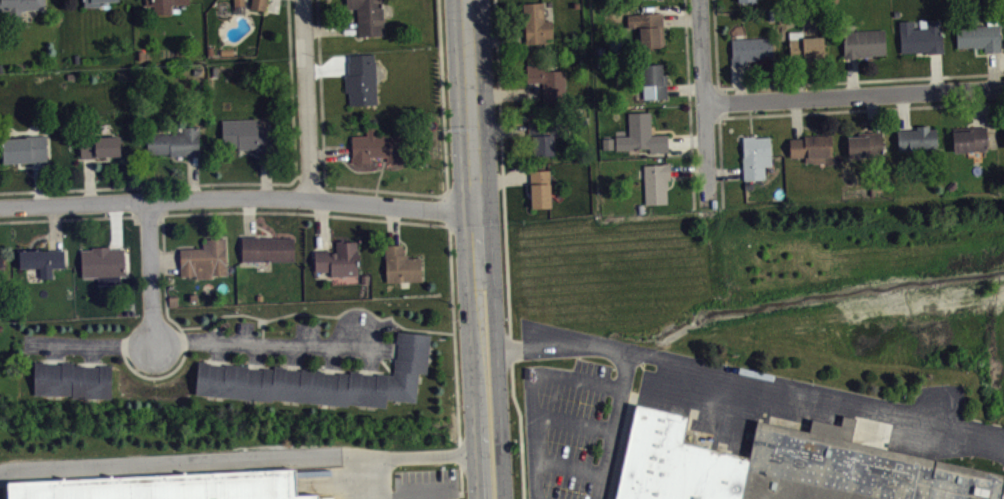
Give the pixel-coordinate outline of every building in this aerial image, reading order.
[(10,9),(11,19),(21,18),(21,9),(45,8),(45,0),(0,0),(0,9),(10,9)] [(87,11),(104,11),(104,6),(123,6),(123,0),(87,0),(87,11)] [(154,4),(154,13),(173,12),(172,3),(190,2),(190,0),(146,0),(146,5),(154,4)] [(250,7),(266,9),(268,0),(251,0),(250,7)] [(348,7),(357,7),(358,34),(385,33),(383,3),(385,3),(385,0),(347,0),(348,7)] [(525,43),(546,42),(546,37),(553,37),(552,19),(545,20),(543,2),(523,3),(525,43)] [(627,14),(628,27),(640,28),(641,47),(665,46),(663,12),(627,14)] [(899,21),(901,52),(927,51),(927,53),(942,52),(940,18),(919,19),(920,27),(913,28),(912,20),(899,21)] [(957,47),(984,46),(984,52),(1001,52),(999,24),(956,26),(957,47)] [(843,31),(884,28),(885,53),(873,54),(873,55),(844,57),(843,31)] [(789,30),(791,59),(825,57),(824,35),(805,37),(803,30),(789,30)] [(731,38),(732,65),(748,64),(748,60),(773,59),(772,37),(731,38)] [(349,104),(349,91),(345,91),(345,73),(348,73),(348,61),(349,61),(349,54),(376,52),(378,103),(349,104)] [(527,64),(527,81),(543,81),(543,100),(566,101),(565,69),(547,69),(547,67),(541,63),(527,64)] [(662,63),(663,74),(667,74),(667,97),(643,98),(642,64),(662,63)] [(615,135),(629,135),(629,112),(650,111),(652,134),(668,133),(668,151),(650,151),(649,147),(638,147),(638,148),(616,149),(615,135)] [(222,118),(224,147),(239,146),(239,149),(256,148),(257,151),(273,151),(271,126),(258,126),(258,117),(222,118)] [(528,121),(531,156),(554,155),(553,135),(561,135),(561,119),(528,121)] [(147,153),(170,152),(171,155),(200,154),(199,125),(182,125),(174,132),(147,133),(147,153)] [(352,134),(353,155),(352,155),(352,162),(372,161),(371,156),(387,156),(387,160),(404,159),(402,133),(379,134),(379,125),(366,126),(367,134),(352,134)] [(897,130),(898,149),(937,147),(937,128),(929,128),(929,125),(917,125),(917,129),(897,130)] [(986,126),(988,149),(974,150),(974,151),(955,152),(952,127),(986,126)] [(848,136),(859,135),(859,132),(882,131),(883,156),(849,157),(848,136)] [(3,163),(48,160),(46,134),(29,135),(29,136),(2,137),(3,163)] [(789,138),(804,138),(804,135),(831,134),(831,155),(825,155),(825,162),(812,162),(812,161),(805,161),(805,156),(790,156),(789,138)] [(81,157),(97,157),(97,155),(123,155),(121,135),(80,136),(81,157)] [(743,136),(744,155),(743,155),(744,179),(765,179),(764,165),(772,165),(770,136),(755,137),(755,135),(743,136)] [(644,164),(646,204),(667,204),(667,180),(671,180),(670,162),(663,162),(663,164),(644,164)] [(531,206),(551,207),(550,169),(529,170),(531,206)] [(242,235),(242,260),(295,260),(295,253),(294,252),(294,236),(259,236),(259,235),(242,235)] [(180,247),(180,274),(196,274),(196,277),(212,276),(212,273),(228,273),(227,237),(202,237),(203,247),(180,247)] [(314,249),(315,271),(330,270),(331,275),(358,274),(357,240),(344,241),(344,239),(336,239),(336,250),(332,250),(332,248),(314,249)] [(385,244),(386,281),(422,279),(421,256),(408,257),(408,253),(403,253),(403,243),(385,244)] [(124,247),(126,274),(120,274),(120,282),(87,283),(87,277),(83,277),(82,247),(110,245),(110,248),(124,247)] [(19,249),(20,267),(39,266),(40,277),(53,277),(53,267),(66,267),(64,248),(42,249),(42,248),(19,249)] [(198,360),(211,361),(211,363),(225,365),(225,363),(248,365),(248,367),(263,369),(263,367),(274,368),(274,365),(286,366),(286,368),(301,369),(301,367),(324,370),(324,372),(338,373),(339,371),(349,372),(350,370),(362,371),(362,373),(377,374),(377,372),(393,374),(395,357),(397,357),(398,342),(396,342),(398,330),(430,333),(426,373),(418,372),(416,400),(387,397),(386,405),(348,402),(348,405),(272,397),(272,400),(195,392),(198,360)] [(34,361),(47,361),(46,363),(61,363),(61,361),(74,361),(74,364),(84,364),(84,366),(99,366),(99,364),(112,364),(112,396),(72,396),(72,394),(34,393),(34,361)] [(999,473),(993,498),(616,498),(638,403),(688,414),(682,441),(749,456),(758,418),(811,430),(814,417),(842,424),(844,414),(857,417),(852,439),(999,473)] [(320,493),(320,498),(8,498),(7,478),(296,467),(297,494),(320,493)]
